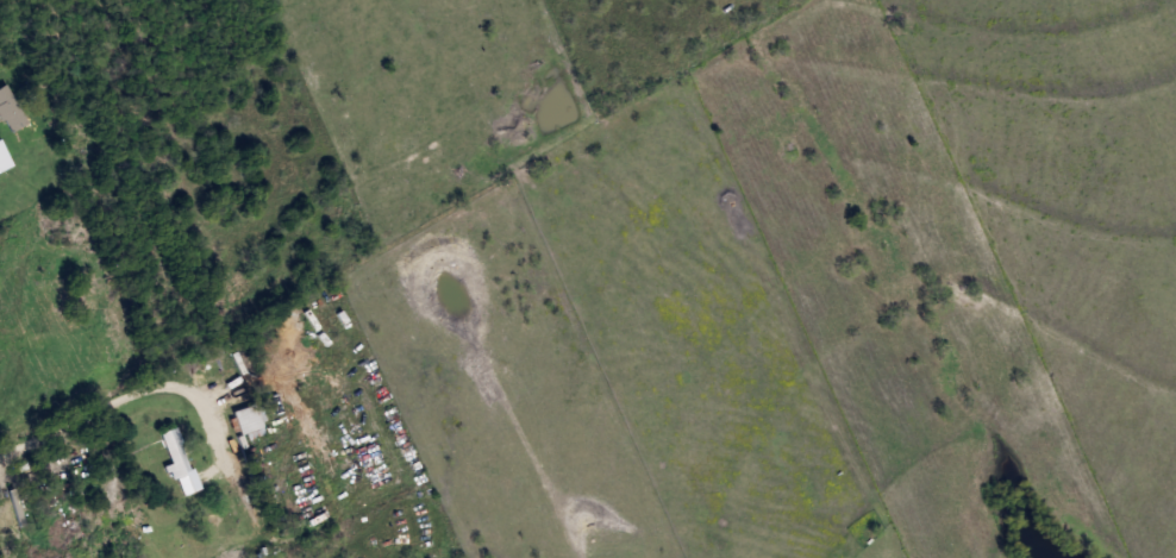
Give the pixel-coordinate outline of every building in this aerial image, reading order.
[(10,133),(0,117),(0,88),(4,86),(26,124),(10,133)] [(232,410),(255,405),(263,434),(240,440),(232,410)] [(171,477),(158,433),(175,428),(188,472),(171,477)]
